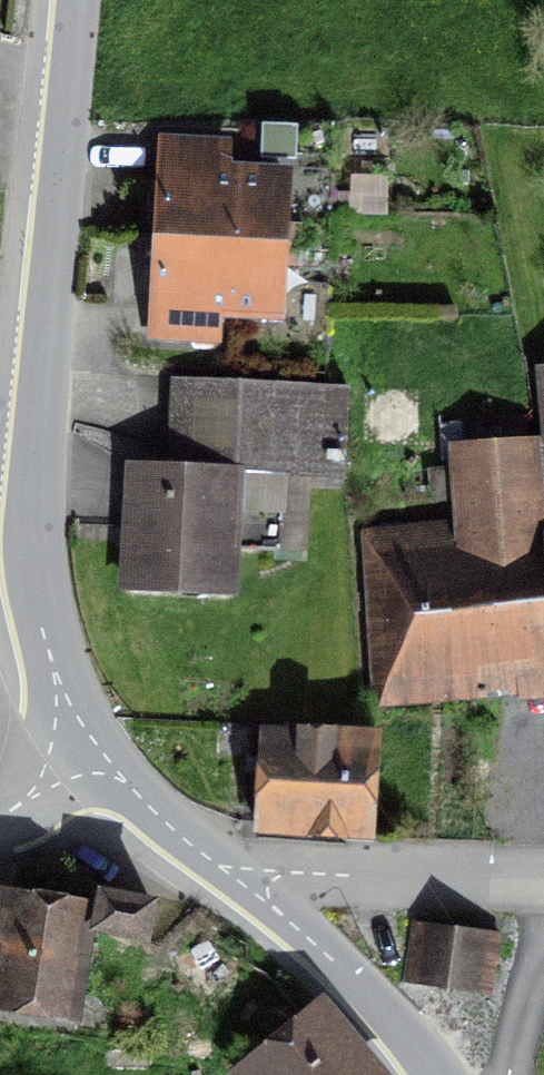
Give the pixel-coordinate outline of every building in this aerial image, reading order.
[(164,137),(161,239),(311,244),(314,177),(235,174),(237,140),(164,137)] [(308,324),(311,244),(161,239),(156,355),(234,358),(235,321),(308,324)] [(361,403),(184,392),(179,478),(145,476),(137,602),(252,610),(260,485),(356,491),(361,403)] [(543,662),(543,507),(528,509),(521,418),(459,423),(468,539),(373,547),(383,675),(543,662)] [(379,746),(260,742),(255,823),(369,834),(379,746)] [(159,899),(99,888),(92,925),(153,936),(159,899)] [(14,906),(0,985),(0,994),(75,1007),(91,919),(14,906)] [(488,989),(497,930),(421,919),(412,978),(488,989)] [(316,1001),(235,1062),(245,1074),(373,1074),(316,1001)]
